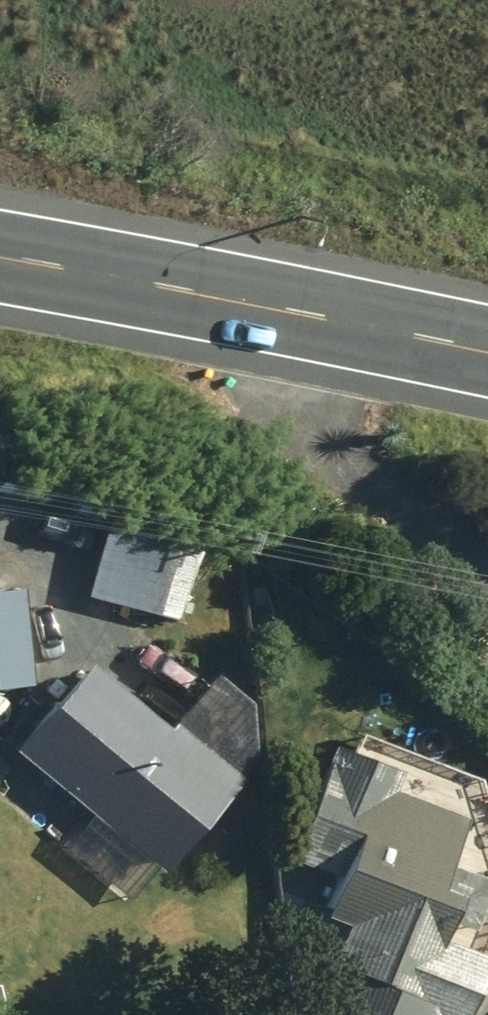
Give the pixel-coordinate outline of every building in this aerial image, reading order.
[(116,510),(93,589),(186,617),(209,538),(116,510)] [(23,591),(0,593),(0,687),(31,684),(23,591)] [(89,663),(19,749),(166,869),(241,778),(176,725),(171,731),(89,663)] [(294,858),(342,877),(331,905),(337,907),(334,917),(353,924),(338,962),(349,967),(330,1014),(440,1014),(441,1013),(447,1014),(470,1014),(487,968),(487,956),(446,940),(454,920),(478,929),(487,902),(487,878),(451,863),(468,818),(395,789),(402,772),(337,747),(294,858)]
